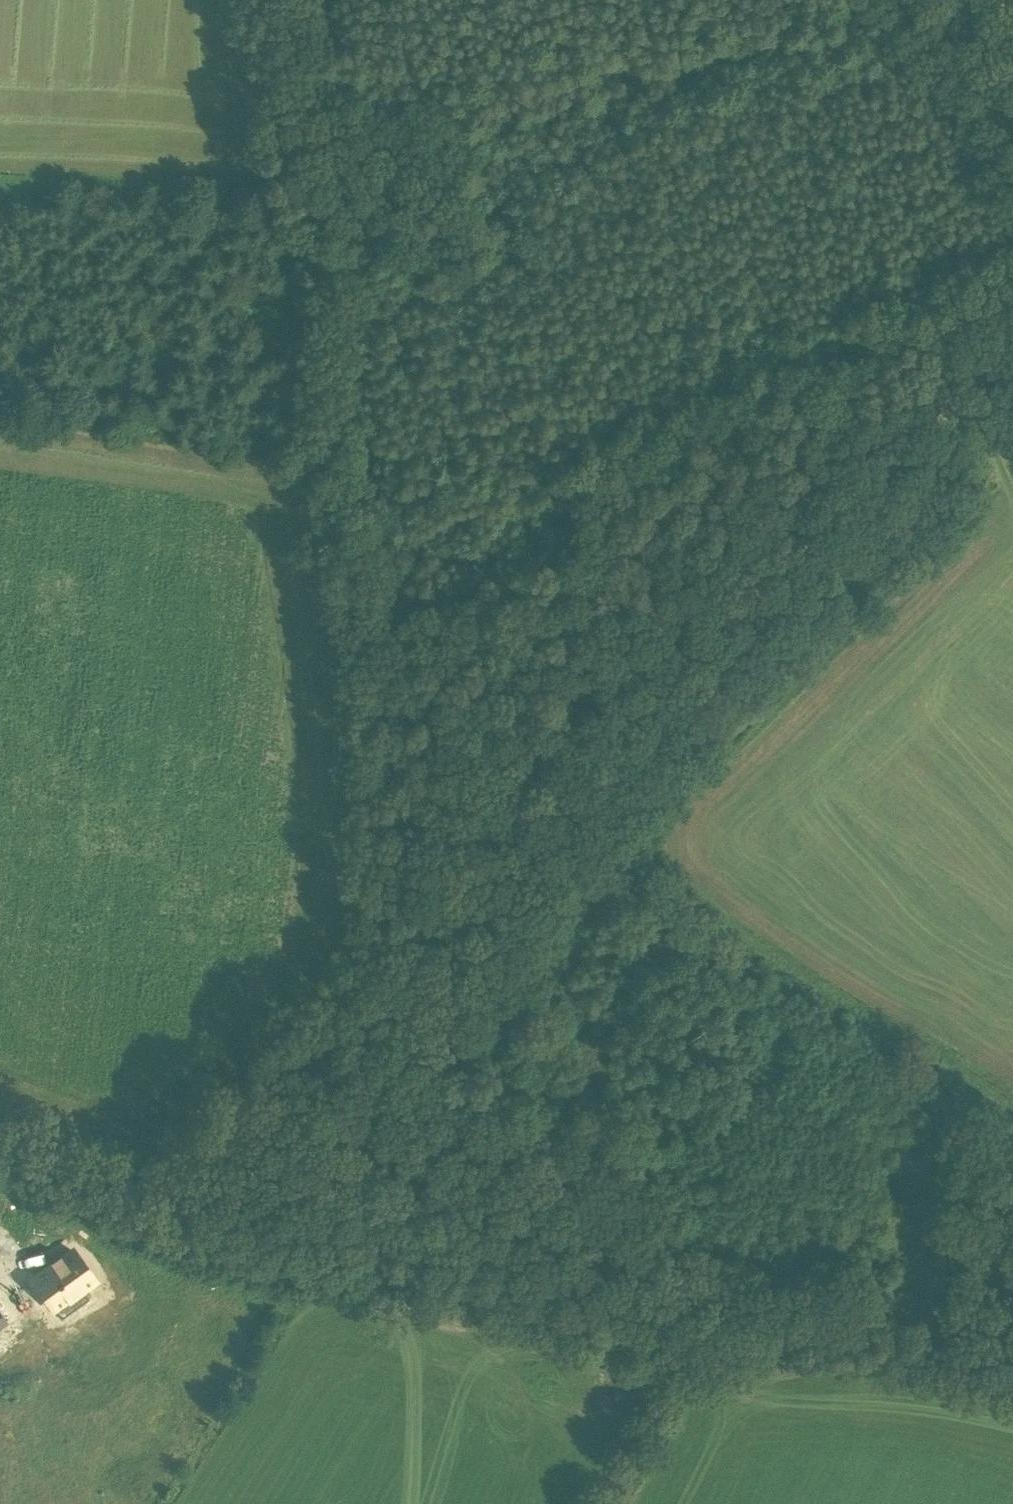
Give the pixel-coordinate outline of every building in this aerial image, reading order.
[(67,1298),(75,1309),(89,1298),(83,1289),(94,1281),(73,1250),(32,1279),(53,1307),(67,1298)]
